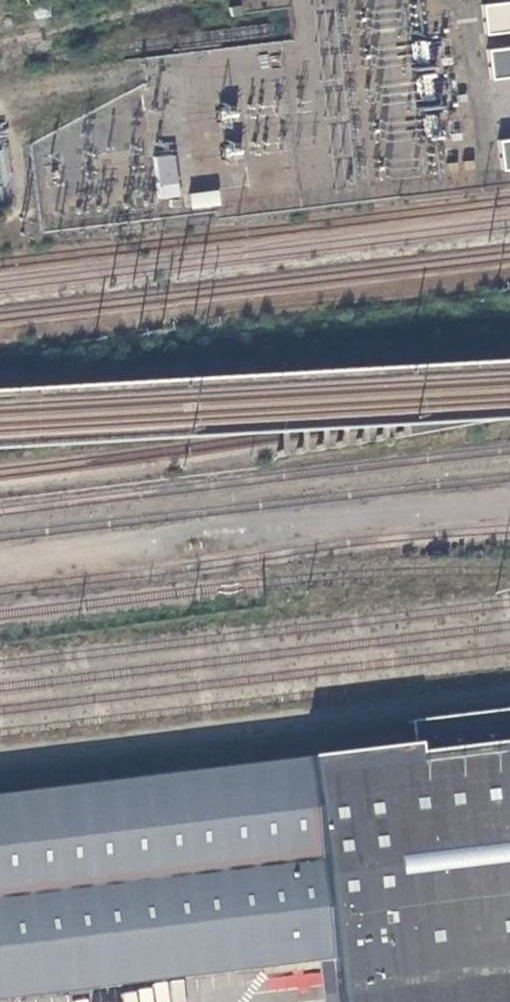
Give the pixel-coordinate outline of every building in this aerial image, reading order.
[(482,27),(506,24),(504,0),(479,0),(482,27)] [(485,43),(489,72),(509,69),(509,53),(509,40),(485,43)] [(496,134),(500,163),(509,161),(509,133),(496,134)] [(174,190),(169,150),(153,152),(158,192),(174,190)] [(219,191),(190,193),(191,208),(220,206),(219,191)] [(302,757),(0,795),(0,1001),(99,1001),(316,975),(319,1001),(509,1001),(509,708),(407,720),(410,744),(302,757)]
